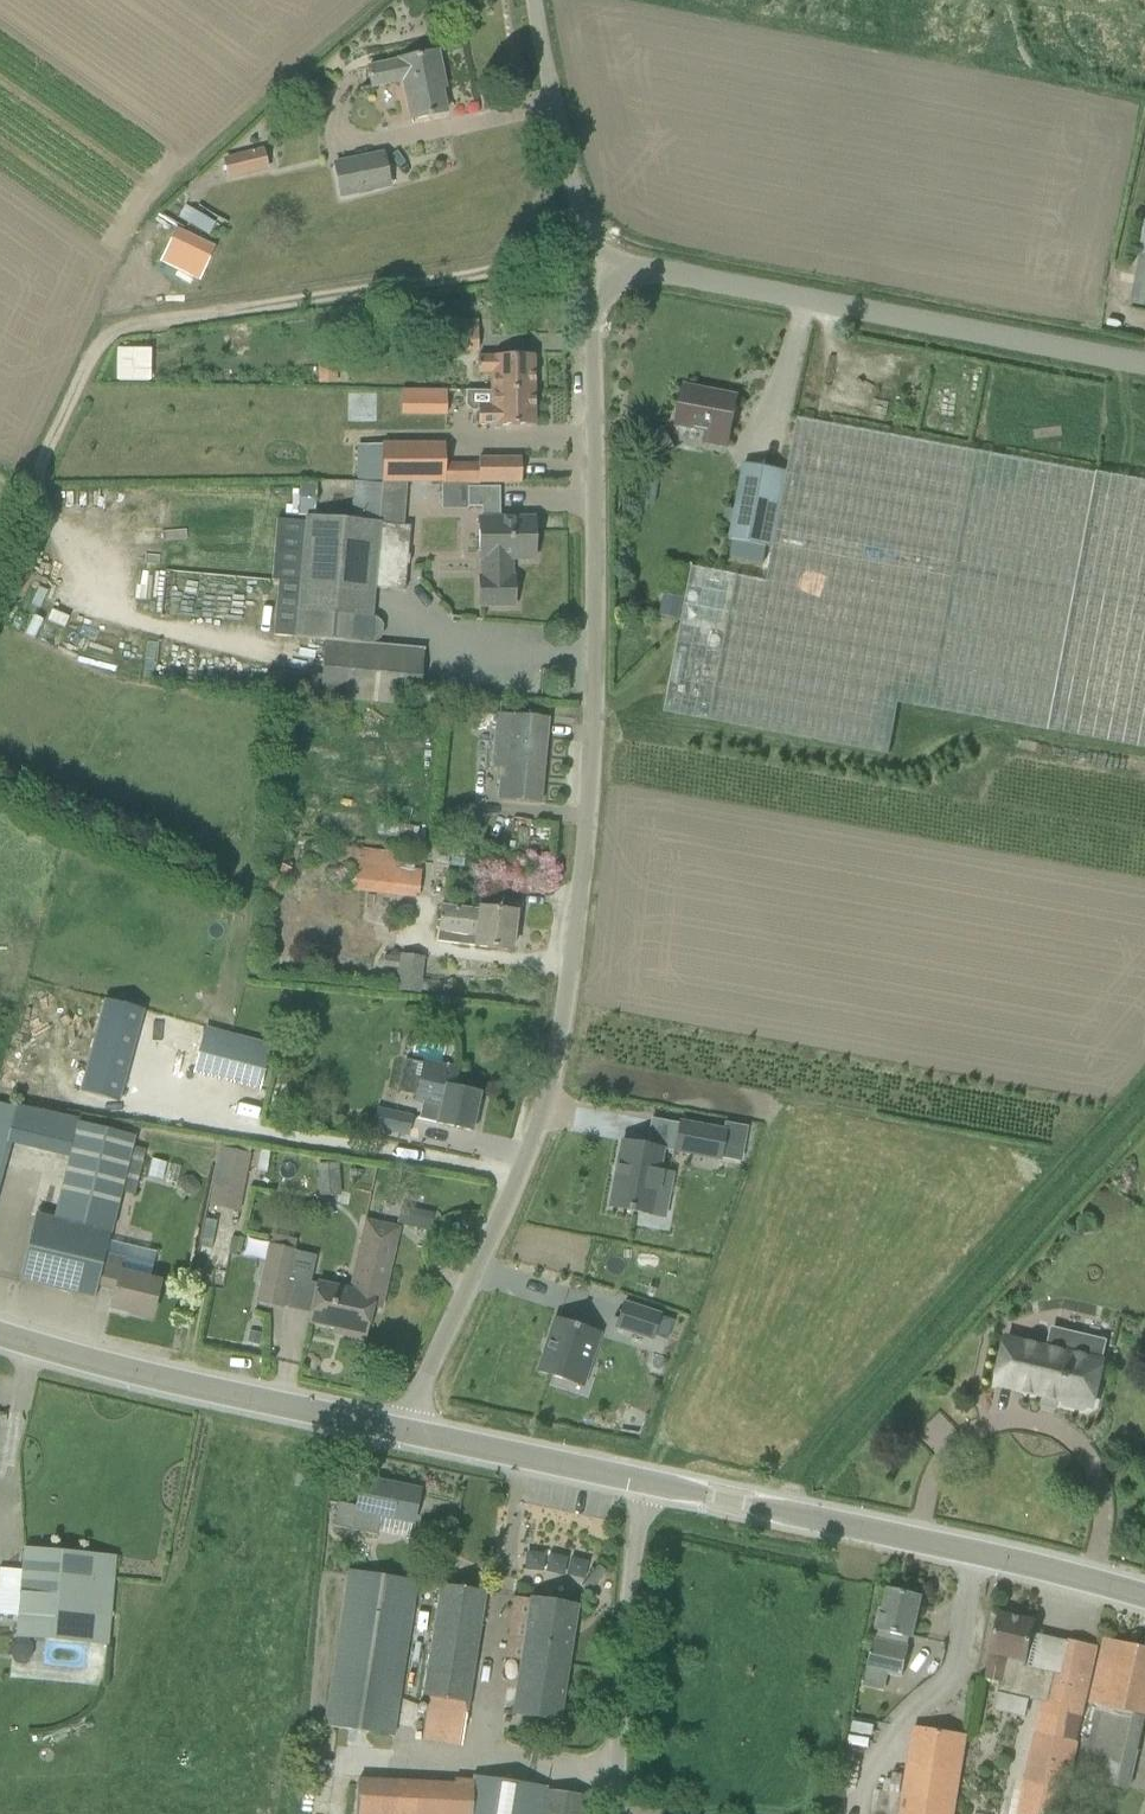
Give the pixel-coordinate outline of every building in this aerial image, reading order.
[(412,120),(446,114),(439,81),(443,80),(437,53),(400,61),(400,62),(369,69),(372,88),(404,81),(412,120)] [(335,183),(337,192),(339,201),(392,188),(383,151),(337,162),(342,181),(335,183)] [(229,180),(250,175),(245,155),(224,160),(229,180)] [(184,206),(179,219),(209,232),(214,219),(184,206)] [(214,249),(176,231),(160,263),(199,281),(214,249)] [(1132,303),(1144,306),(1144,240),(1132,303)] [(434,300),(416,299),(415,313),(433,313),(434,300)] [(446,333),(446,335),(436,335),(437,350),(446,350),(446,351),(478,351),(478,333),(446,333)] [(117,347),(117,380),(153,380),(154,348),(117,347)] [(491,392),(533,392),(533,356),(496,357),(496,358),(478,358),(478,374),(491,374),(491,392)] [(319,385),(337,385),(338,366),(319,365),(319,385)] [(729,446),(738,397),(685,387),(678,425),(708,431),(706,442),(729,446)] [(449,415),(450,389),(401,388),(401,414),(449,415)] [(496,427),(534,427),(533,392),(491,392),(466,392),(466,407),(471,412),(479,412),(479,426),(496,426),(496,427)] [(746,560),(764,564),(767,548),(774,548),(767,582),(693,568),(665,713),(890,755),(900,704),(1049,732),(1144,749),(1144,483),(1008,457),(1007,457),(993,454),(991,454),(828,424),(814,421),(798,418),(788,472),(745,464),(737,510),(734,525),(731,541),(735,541),(732,558),(746,560)] [(634,444),(646,466),(675,450),(664,428),(634,444)] [(384,444),(385,482),(444,482),(444,444),(384,444)] [(479,483),(521,483),(521,460),(479,460),(479,466),(460,466),(460,485),(479,485),(479,483)] [(358,523),(379,524),(381,483),(361,483),(358,523)] [(314,514),(317,488),(302,486),(299,512),(314,514)] [(734,525),(737,510),(726,508),(723,523),(734,525)] [(379,524),(358,523),(306,518),(295,639),(324,642),(320,696),(420,704),(424,655),(424,656),(425,653),(370,648),(370,642),(374,642),(377,640),(380,637),(381,627),(379,623),(376,621),(372,620),(374,589),(405,592),(407,565),(405,565),(405,556),(408,556),(411,527),(404,527),(379,524)] [(515,578),(511,578),(502,578),(502,560),(534,559),(534,520),(479,520),(478,562),(481,562),(481,580),(478,580),(478,609),(516,608),(515,578)] [(682,618),(685,598),(664,594),(660,614),(682,618)] [(540,805),(548,724),(548,719),(497,714),(492,769),(506,770),(503,802),(540,805)] [(397,853),(339,846),(337,863),(355,865),(352,891),(418,900),(422,871),(413,870),(415,858),(397,856),(397,853)] [(511,952),(516,913),(480,909),(480,911),(441,907),(438,931),(437,943),(476,947),(476,948),(511,952)] [(399,958),(389,957),(384,957),(383,968),(398,969),(399,958)] [(420,992),(422,960),(400,958),(397,990),(420,992)] [(104,1000),(79,1091),(120,1102),(144,1011),(104,1000)] [(206,1026),(195,1072),(263,1089),(275,1043),(206,1026)] [(479,1095),(454,1089),(458,1069),(425,1061),(420,1082),(416,1102),(442,1108),(438,1124),(471,1132),(471,1129),(475,1130),(479,1114),(475,1114),(479,1095)] [(408,1135),(412,1118),(377,1110),(373,1127),(408,1135)] [(680,1124),(675,1151),(720,1160),(725,1133),(680,1124)] [(610,1208),(649,1216),(654,1193),(668,1195),(672,1175),(658,1172),(662,1150),(623,1143),(610,1208)] [(240,1213),(243,1195),(251,1155),(221,1149),(210,1207),(240,1213)] [(338,1171),(320,1172),(317,1172),(320,1198),(342,1196),(339,1170),(338,1171)] [(418,1214),(415,1228),(430,1231),(433,1217),(418,1214)] [(98,1287),(106,1254),(110,1233),(55,1220),(36,1215),(20,1280),(95,1299),(98,1287)] [(352,1292),(318,1285),(310,1323),(345,1330),(344,1335),(364,1339),(373,1298),(382,1300),(396,1234),(366,1227),(352,1292)] [(236,1256),(239,1239),(232,1237),(229,1255),(236,1256)] [(296,1250),(271,1245),(258,1303),(283,1308),(289,1278),(311,1283),(312,1275),(291,1270),(296,1250)] [(112,1308),(151,1318),(159,1283),(122,1274),(125,1258),(106,1254),(98,1287),(116,1291),(112,1308)] [(620,1310),(612,1332),(648,1344),(656,1321),(620,1310)] [(554,1318),(536,1373),(583,1388),(601,1333),(554,1318)] [(262,1335),(250,1332),(247,1343),(260,1347),(262,1335)] [(1082,1337),(1058,1332),(1054,1350),(1008,1339),(997,1385),(1063,1401),(1066,1405),(1084,1409),(1088,1407),(1093,1408),(1096,1393),(1102,1390),(1104,1381),(1101,1376),(1104,1361),(1078,1355),(1082,1337)] [(413,1523),(420,1492),(362,1480),(356,1507),(337,1503),(333,1527),(377,1537),(381,1516),(413,1523)] [(109,1646),(114,1583),(116,1558),(24,1549),(22,1571),(0,1569),(0,1592),(20,1594),(16,1638),(109,1646)] [(595,1587),(605,1572),(597,1566),(587,1581),(595,1587)] [(325,1725),(393,1736),(417,1582),(349,1571),(325,1725)] [(485,1593),(441,1585),(422,1705),(427,1705),(423,1732),(463,1738),(485,1593)] [(869,1669),(903,1677),(910,1649),(907,1648),(910,1637),(912,1638),(921,1597),(890,1590),(885,1611),(882,1610),(869,1669)] [(514,1715),(559,1722),(576,1607),(531,1600),(514,1715)] [(1036,1623),(1000,1615),(993,1652),(986,1679),(1002,1683),(999,1692),(1044,1702),(1020,1813),(1061,1813),(1076,1742),(1097,1648),(1069,1642),(1062,1675),(1026,1667),(1036,1623)] [(1144,1720),(1144,1648),(1105,1639),(1090,1704),(1100,1706),(1083,1780),(1129,1790),(1144,1720)] [(915,1728),(904,1795),(874,1791),(871,1813),(954,1813),(967,1736),(915,1728)] [(544,1743),(556,1743),(556,1733),(544,1734),(544,1743)] [(590,1797),(548,1790),(548,1788),(472,1781),(472,1791),(455,1790),(451,1813),(587,1813),(590,1797)]
